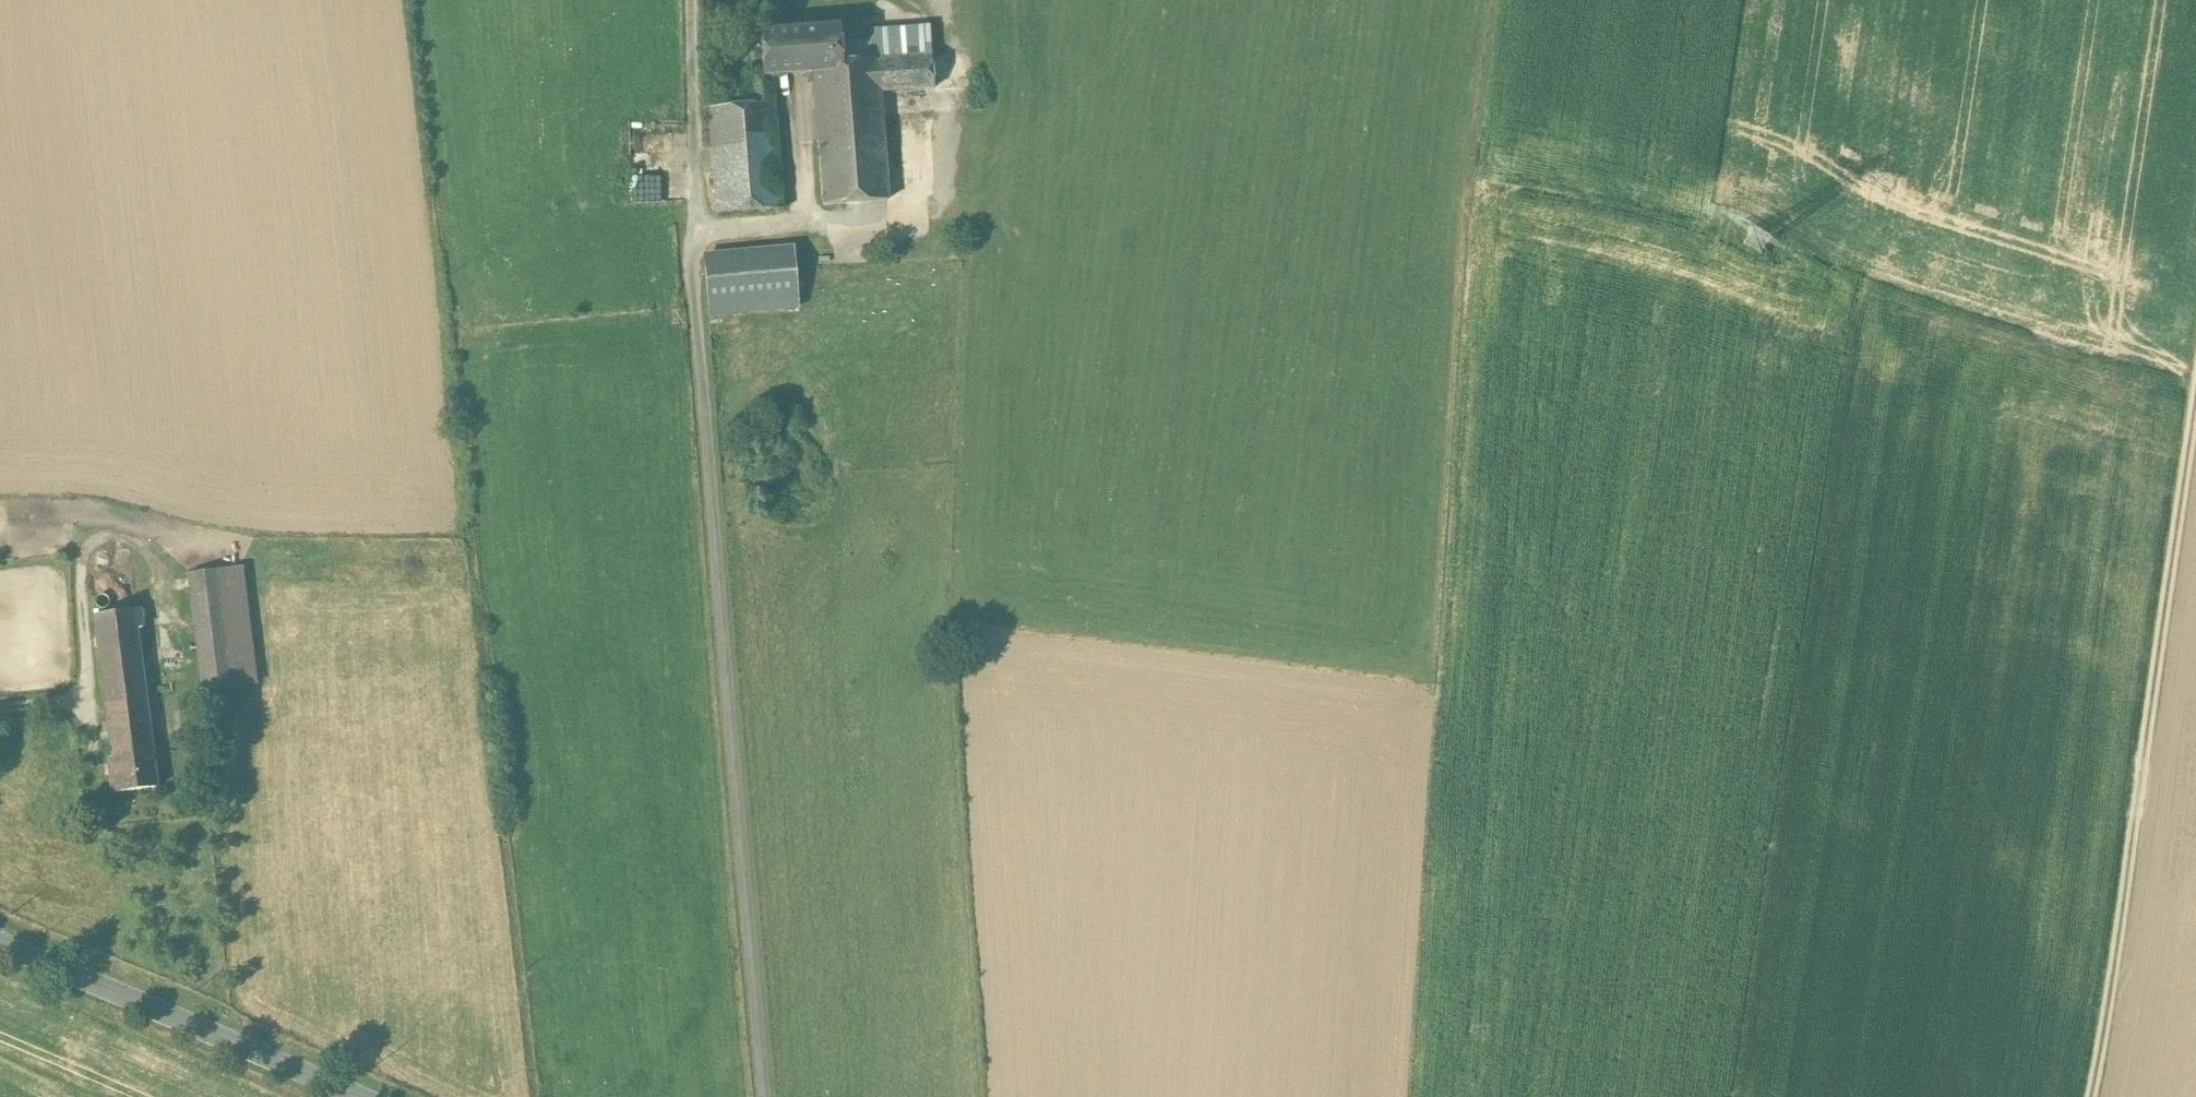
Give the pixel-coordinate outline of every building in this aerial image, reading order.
[(837,26),(802,29),(803,54),(801,54),(803,74),(807,73),(842,71),(842,62),(870,60),(869,41),(840,43),(839,28),(840,28),(839,25),(837,26)] [(802,29),(763,32),(763,31),(760,31),(760,34),(761,33),(764,73),(763,73),(763,74),(763,76),(771,76),(803,74),(801,54),(803,54),(802,29)] [(930,35),(869,39),(869,41),(870,60),(931,56),(930,35)] [(870,60),(842,62),(842,71),(807,73),(807,81),(814,80),(824,205),(889,200),(880,92),(934,88),(931,56),(870,60)] [(752,105),(708,109),(717,213),(782,208),(771,76),(763,76),(763,74),(750,75),(752,105)] [(794,249),(704,257),(709,315),(799,307),(797,286),(794,249)] [(256,685),(241,566),(189,573),(204,691),(256,685)] [(134,610),(95,615),(114,757),(152,752),(134,610)] [(152,752),(114,757),(116,775),(111,775),(114,793),(157,788),(152,752)]
